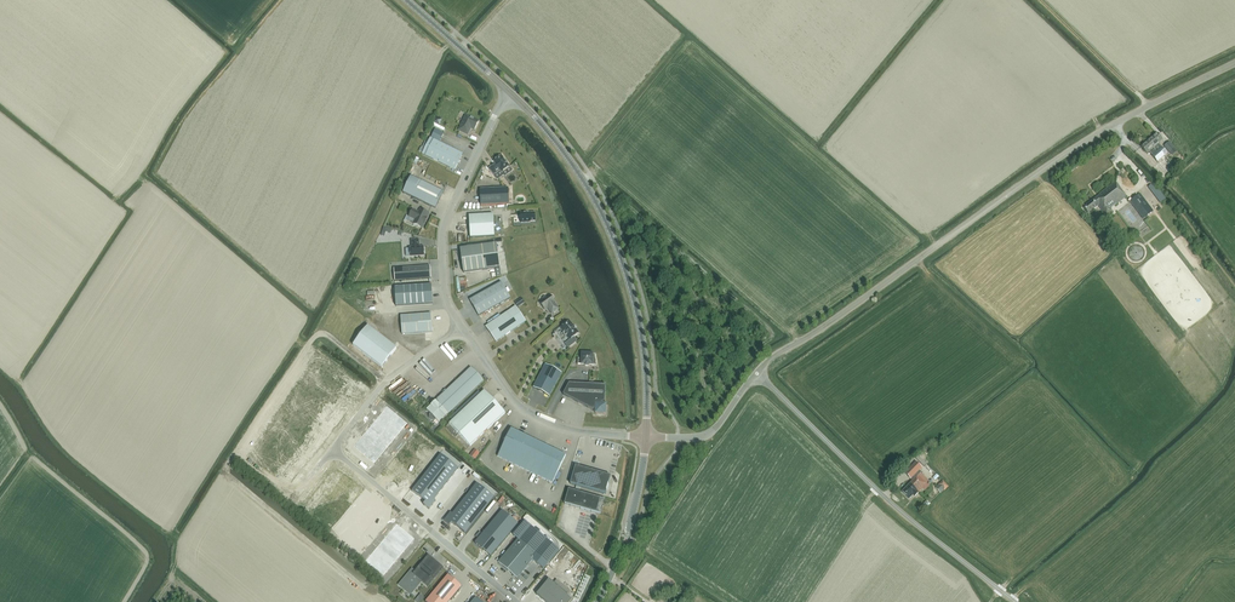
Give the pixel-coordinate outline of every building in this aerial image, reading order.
[(479,121),(466,114),(457,131),(468,136),(471,130),(474,131),(478,122),(479,122),(479,121)] [(436,115),(433,122),(440,125),(443,118),(436,115)] [(431,138),(440,142),(444,133),(435,129),(431,138)] [(1167,153),(1158,143),(1162,140),(1157,134),(1149,140),(1153,144),(1152,144),(1154,147),(1159,150),(1162,154),(1164,156),(1167,153)] [(430,138),(422,154),(455,170),(463,154),(430,138)] [(1159,150),(1154,147),(1152,144),(1153,144),(1149,140),(1141,147),(1147,154),(1149,151),(1153,156),(1152,156),(1157,162),(1164,156),(1162,154),(1159,150)] [(1178,151),(1175,148),(1169,142),(1164,146),(1170,152),(1172,150),(1175,153),(1178,151)] [(505,159),(502,155),(493,161),(495,164),(488,168),(494,175),(500,171),(502,173),(510,167),(507,163),(508,162),(506,159),(505,159)] [(1168,172),(1161,165),(1157,169),(1165,176),(1168,172)] [(411,177),(403,193),(436,209),(444,193),(411,177)] [(1110,209),(1126,197),(1115,182),(1099,194),(1100,195),(1083,208),(1088,214),(1098,206),(1106,216),(1112,212),(1110,209)] [(1154,182),(1148,186),(1161,203),(1167,199),(1154,182)] [(508,188),(480,190),(481,206),(509,204),(508,188)] [(1138,213),(1142,210),(1147,216),(1153,211),(1140,194),(1129,202),(1138,213)] [(413,210),(409,217),(415,220),(413,224),(422,228),(424,224),(425,224),(427,219),(427,218),(429,214),(420,210),(419,213),(413,210)] [(528,213),(519,216),(521,225),(530,223),(530,222),(535,221),(533,213),(528,214),(528,213)] [(493,215),(469,216),(470,238),(494,237),(493,215)] [(502,215),(495,215),(496,237),(503,236),(502,215)] [(424,247),(419,247),(419,240),(411,240),(412,248),(410,248),(411,256),(424,255),(424,247)] [(463,273),(500,268),(497,244),(460,249),(463,273)] [(394,269),(395,281),(431,279),(430,266),(394,269)] [(510,299),(502,283),(470,301),(478,316),(510,299)] [(433,304),(432,286),(395,288),(396,307),(433,304)] [(545,297),(543,298),(542,299),(543,300),(540,303),(545,310),(548,308),(552,314),(559,309),(555,303),(550,295),(547,298),(546,297),(545,297)] [(522,298),(514,303),(518,308),(525,303),(522,298)] [(516,307),(485,327),(496,342),(526,322),(516,307)] [(402,335),(432,332),(431,314),(401,316),(402,335)] [(578,334),(569,322),(561,328),(570,340),(565,344),(568,348),(577,341),(574,337),(578,334)] [(397,348),(368,326),(353,345),(382,368),(397,348)] [(593,354),(581,353),(580,358),(578,358),(577,358),(577,365),(577,364),(580,364),(580,366),(584,366),(583,367),(589,367),(589,366),(592,366),(593,365),(595,365),(596,365),(594,354),(594,355),(593,355),(593,354)] [(427,363),(440,372),(445,365),(432,356),(427,363)] [(533,388),(549,396),(562,373),(545,365),(533,388)] [(436,401),(448,415),(484,381),(471,368),(436,401)] [(605,386),(569,384),(563,395),(594,411),(596,411),(596,414),(605,414),(606,405),(605,405),(606,385),(605,385),(605,386)] [(505,413),(485,391),(449,424),(470,446),(505,413)] [(439,423),(448,415),(436,401),(427,410),(430,414),(429,415),(429,418),(431,420),(434,420),(435,419),(439,423)] [(387,407),(354,447),(374,464),(407,424),(387,407)] [(519,454),(527,437),(511,429),(503,445),(509,448),(514,451),(519,454)] [(525,456),(530,459),(533,460),(541,444),(527,437),(519,454),(525,456)] [(533,460),(536,461),(541,464),(547,467),(555,450),(541,444),(533,460)] [(503,459),(509,448),(503,445),(498,456),(503,459)] [(509,462),(514,451),(509,448),(503,459),(509,462)] [(474,449),(470,455),(475,459),(480,453),(474,449)] [(558,472),(566,456),(555,450),(547,467),(552,469),(558,472)] [(514,464),(519,454),(514,451),(509,462),(514,464)] [(520,467),(525,456),(519,454),(514,464),(520,467)] [(440,455),(411,491),(425,502),(422,504),(428,509),(435,500),(433,499),(457,468),(440,455)] [(525,470),(530,459),(525,456),(520,467),(525,470)] [(536,461),(533,460),(530,459),(525,470),(530,472),(536,461)] [(536,475),(541,464),(536,461),(530,472),(536,475)] [(914,497),(916,495),(922,488),(925,491),(929,486),(926,484),(929,481),(920,473),(921,472),(919,471),(922,468),(915,462),(905,473),(911,480),(911,479),(913,481),(902,492),(909,499),(912,495),(914,497)] [(541,478),(547,467),(541,464),(536,475),(541,478)] [(575,466),(570,484),(605,494),(611,476),(575,466)] [(547,480),(552,469),(547,467),(541,478),(547,480)] [(553,483),(558,472),(552,469),(547,480),(553,483)] [(941,482),(939,484),(938,485),(935,488),(941,494),(944,491),(949,487),(943,480),(943,481),(941,482)] [(450,515),(444,523),(449,528),(450,527),(463,538),(493,501),(476,487),(452,517),(450,515)] [(596,513),(600,499),(569,490),(564,504),(596,513)] [(518,524),(502,511),(475,543),(491,557),(518,524)] [(518,540),(498,563),(517,579),(533,560),(544,569),(560,550),(525,521),(513,536),(518,540)] [(383,576),(414,539),(397,524),(365,561),(383,576)] [(443,568),(429,556),(413,574),(410,572),(399,585),(410,595),(421,582),(428,587),(443,568)] [(462,586),(448,575),(425,601),(449,601),(462,586)] [(572,595),(569,592),(570,591),(550,575),(534,594),(544,601),(567,601),(572,595)]
